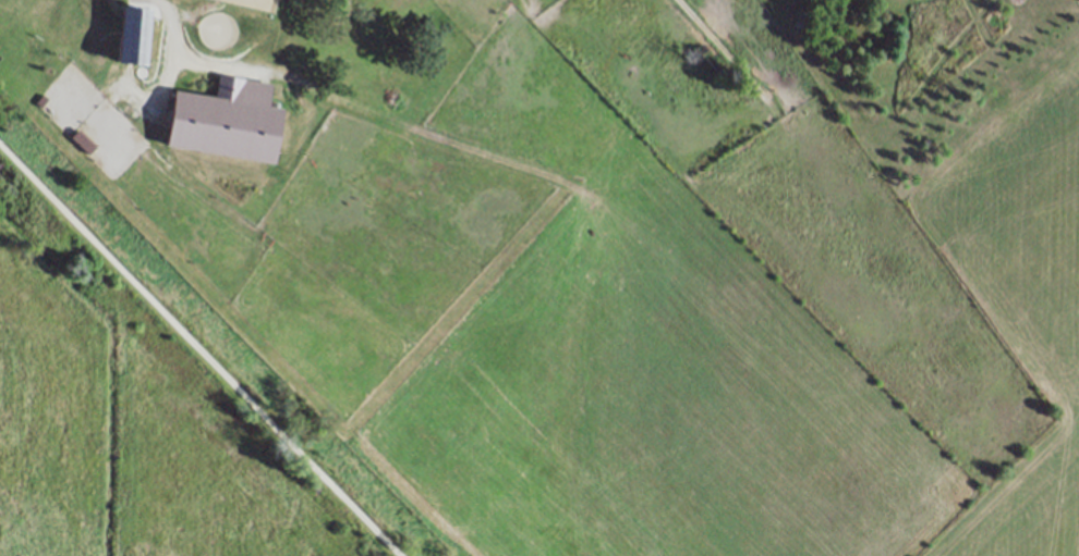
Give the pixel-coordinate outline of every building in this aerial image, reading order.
[(148,9),(143,65),(116,63),(121,7),(148,9)]
